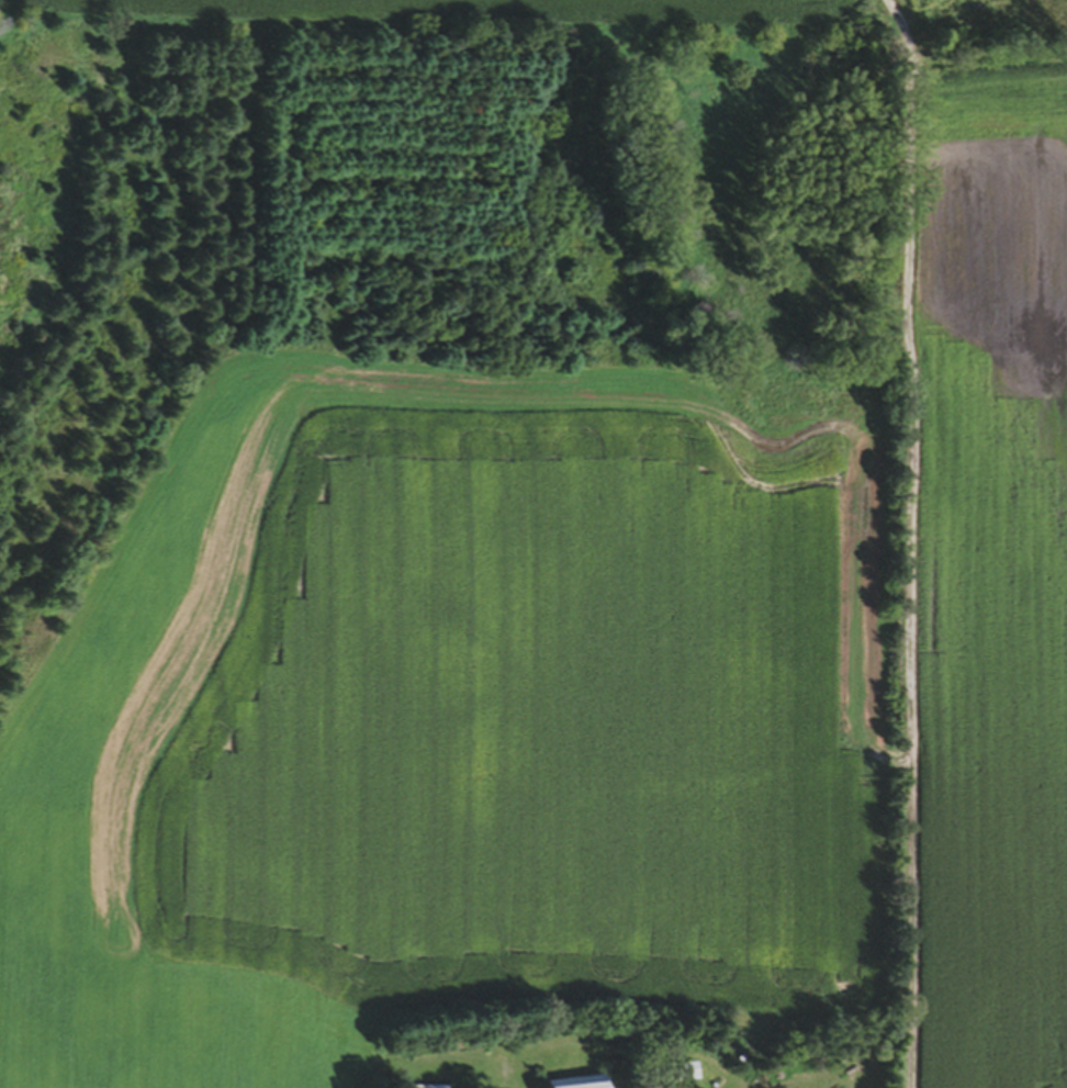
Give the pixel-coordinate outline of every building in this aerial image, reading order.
[(674,1067),(675,1084),(696,1084),(695,1067),(674,1067)] [(538,1087),(594,1087),(593,1078),(538,1083),(538,1087)]
